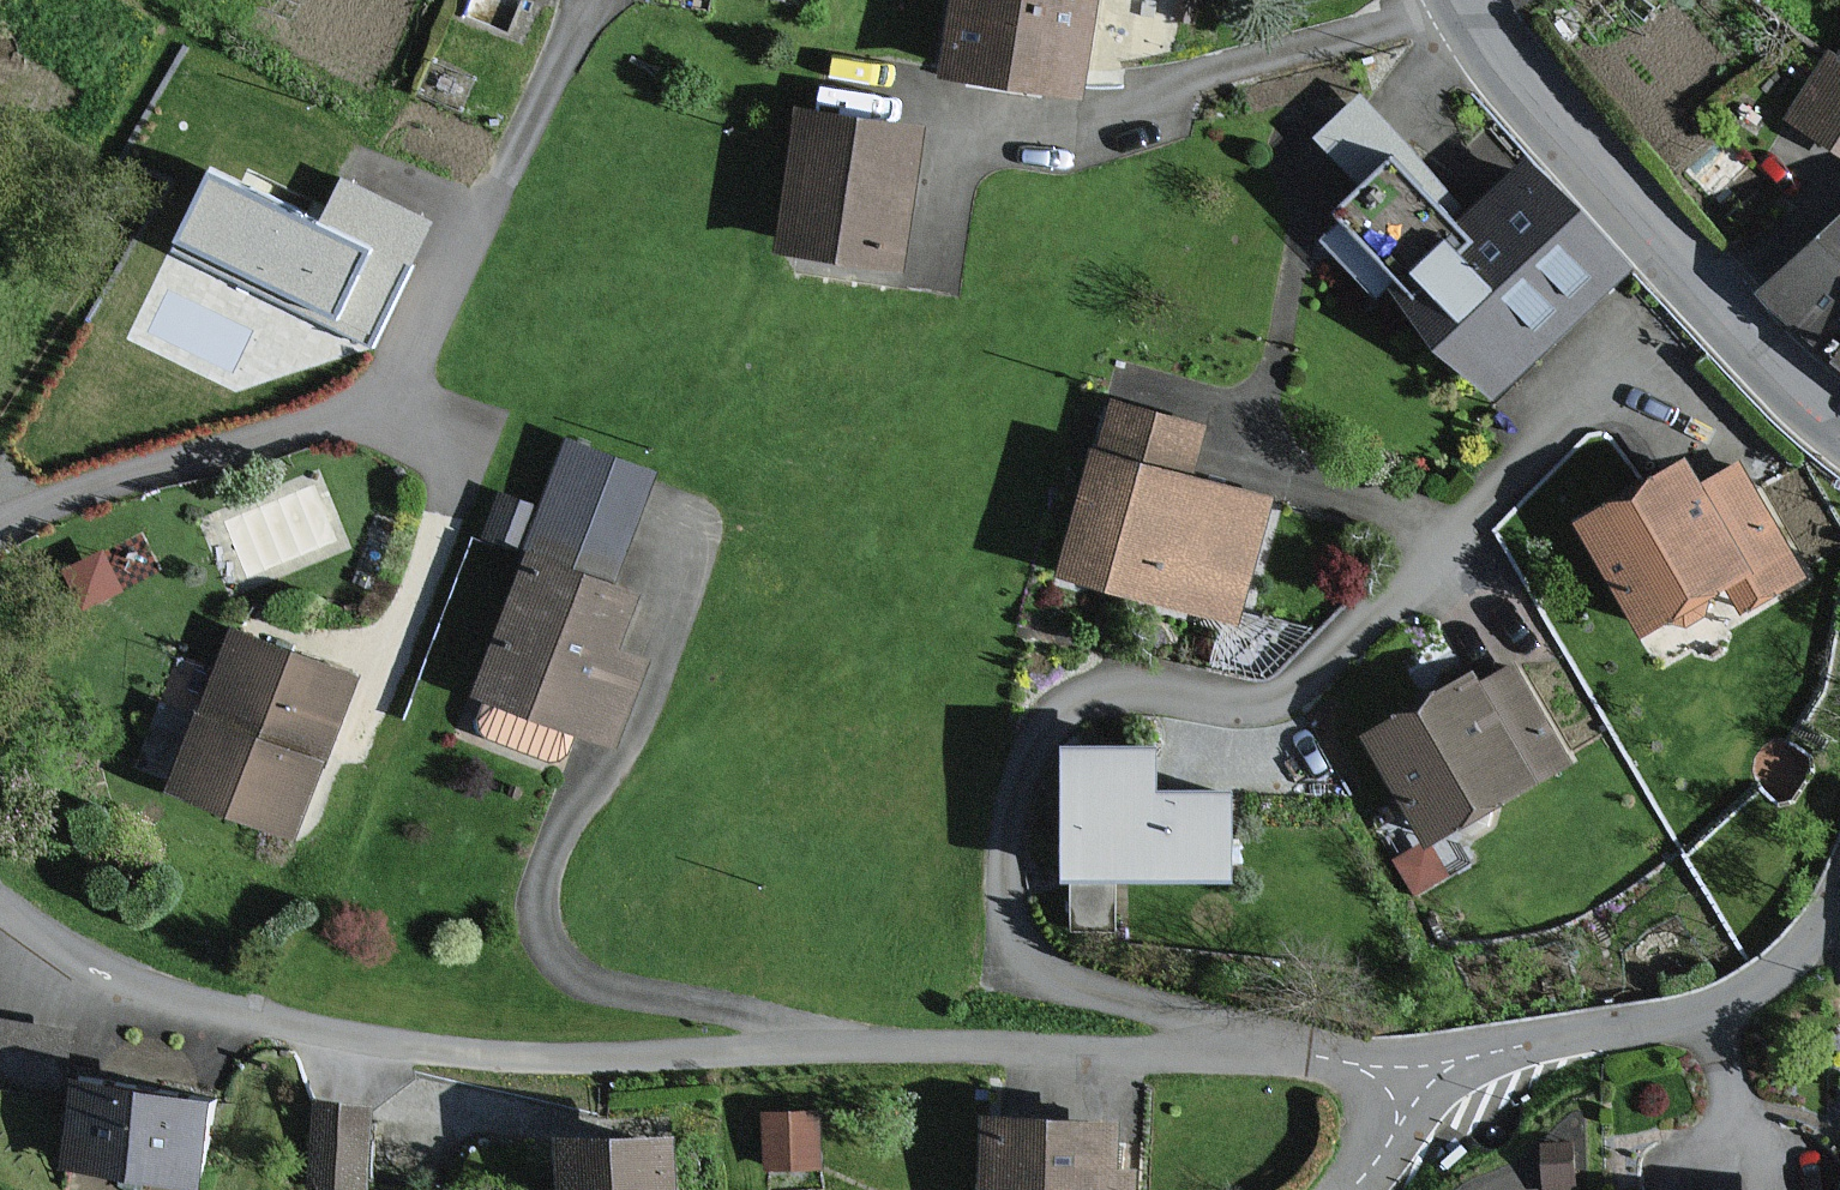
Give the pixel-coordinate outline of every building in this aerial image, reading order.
[(931,81),(1065,101),(1079,0),(943,0),(931,81)] [(1824,71),(1813,65),(1777,124),(1839,162),(1839,159),(1839,45),(1824,71)] [(907,141),(788,123),(767,259),(886,277),(907,141)] [(1471,207),(1397,134),(1314,218),(1499,400),(1628,270),(1517,160),(1471,207)] [(423,223),(342,185),(322,227),(213,176),(178,250),(368,339),(423,223)] [(1763,279),(1836,345),(1839,339),(1839,221),(1763,279)] [(1206,430),(1109,398),(1052,572),(1231,630),(1274,499),(1192,473),(1206,430)] [(657,475),(559,440),(532,513),(497,501),(481,544),(520,558),(455,736),(558,774),(570,739),(614,755),(646,666),(616,655),(639,590),(618,582),(657,475)] [(1798,586),(1729,475),(1698,494),(1681,467),(1574,533),(1642,642),(1718,595),(1735,624),(1798,586)] [(351,677),(233,633),(175,791),(293,835),(351,677)] [(1565,769),(1504,662),(1364,740),(1425,848),(1565,769)] [(1142,796),(1141,752),(1051,753),(1052,886),(1222,884),(1222,796),(1142,796)] [(52,1076),(58,1012),(0,1006),(0,1070),(52,1076)] [(205,1105),(77,1085),(63,1168),(192,1189),(205,1105)] [(371,1109),(319,1106),(314,1186),(366,1189),(371,1109)] [(813,1112),(767,1113),(769,1169),(814,1168),(813,1112)] [(982,1117),(979,1189),(1135,1189),(1135,1168),(1117,1167),(1119,1123),(982,1117)] [(564,1141),(564,1189),(668,1189),(667,1140),(564,1141)]
